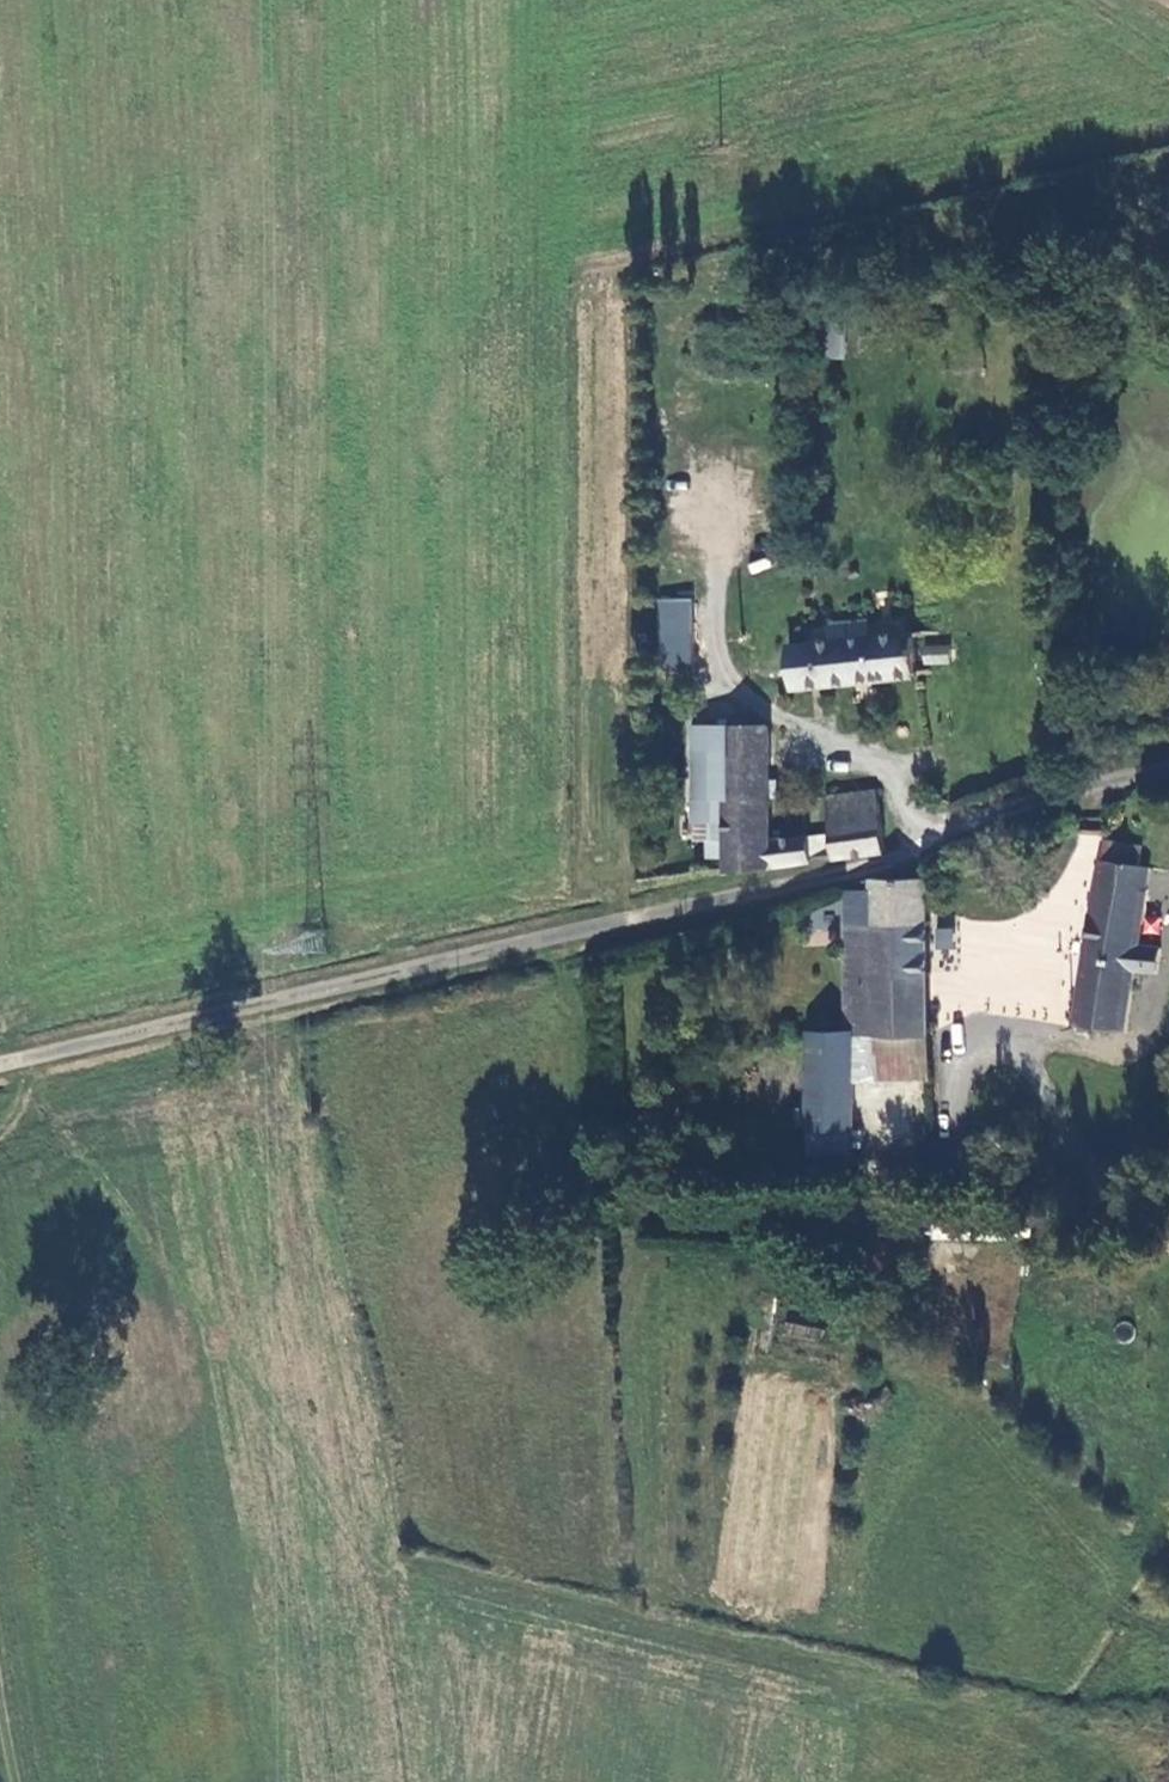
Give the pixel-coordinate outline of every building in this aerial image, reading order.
[(825,358),(842,359),(844,323),(827,322),(825,358)] [(656,666),(690,668),(693,599),(659,597),(656,666)] [(921,674),(917,633),(790,647),(795,689),(921,674)] [(950,643),(921,642),(920,664),(950,665),(950,643)] [(690,796),(731,798),(734,727),(695,724),(690,796)] [(731,798),(729,872),(810,861),(807,838),(765,840),(767,727),(734,727),(731,798)] [(827,798),(836,857),(883,849),(874,792),(827,798)] [(1103,845),(1100,864),(1136,870),(1138,850),(1103,845)] [(1076,1028),(1127,1036),(1137,969),(1159,972),(1162,948),(1139,945),(1150,872),(1136,870),(1100,864),(1076,1028)] [(928,1032),(926,879),(873,880),(873,890),(844,891),(845,1032),(849,1032),(875,1032),(928,1032)] [(850,1074),(849,1032),(845,1032),(808,1033),(809,1126),(850,1126),(850,1074)] [(876,1074),(875,1032),(849,1032),(850,1074),(876,1074)] [(850,1126),(809,1126),(810,1155),(851,1155),(850,1126)]
